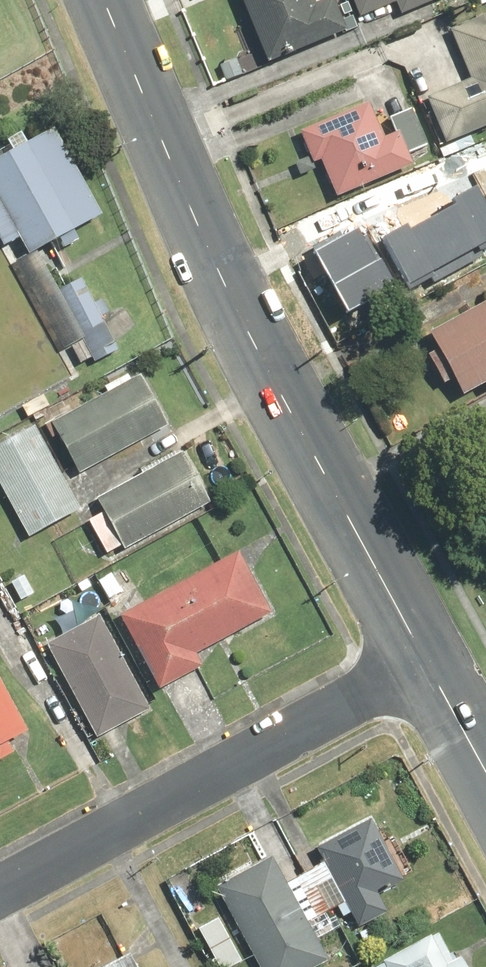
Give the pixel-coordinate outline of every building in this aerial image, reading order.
[(267,63),(348,31),(335,0),(316,0),(312,2),(311,0),(242,0),(267,63)] [(358,15),(393,0),(352,0),(358,15)] [(403,11),(427,0),(398,0),(403,11)] [(426,99),(445,144),(485,127),(485,15),(451,30),(472,79),(426,99)] [(368,102),(296,132),(310,164),(319,160),(335,199),(410,167),(396,133),(383,138),(368,102)] [(102,326),(117,318),(106,297),(94,303),(81,278),(59,290),(36,250),(92,218),(46,130),(0,155),(0,223),(22,262),(14,267),(60,351),(68,346),(78,365),(113,346),(102,326)] [(411,288),(485,248),(485,196),(480,186),(455,199),(458,205),(414,228),(410,222),(384,237),(411,288)] [(315,250),(348,311),(394,287),(362,225),(315,250)] [(426,335),(460,396),(482,384),(485,391),(485,302),(426,335)] [(140,378),(49,423),(73,472),(165,427),(140,378)] [(0,444),(0,483),(29,538),(80,512),(34,426),(0,444)] [(180,453),(100,494),(128,546),(207,505),(180,453)] [(239,555),(116,617),(154,692),(200,669),(192,653),(269,614),(239,555)] [(98,616),(43,646),(94,739),(149,710),(98,616)] [(12,753),(6,743),(26,733),(0,687),(0,760),(12,753)] [(369,818),(312,846),(354,930),(390,912),(378,888),(399,878),(369,818)] [(218,887),(262,966),(311,966),(328,958),(273,857),(218,887)] [(375,966),(451,966),(434,936),(375,966)] [(106,966),(136,966),(129,955),(106,966)]
